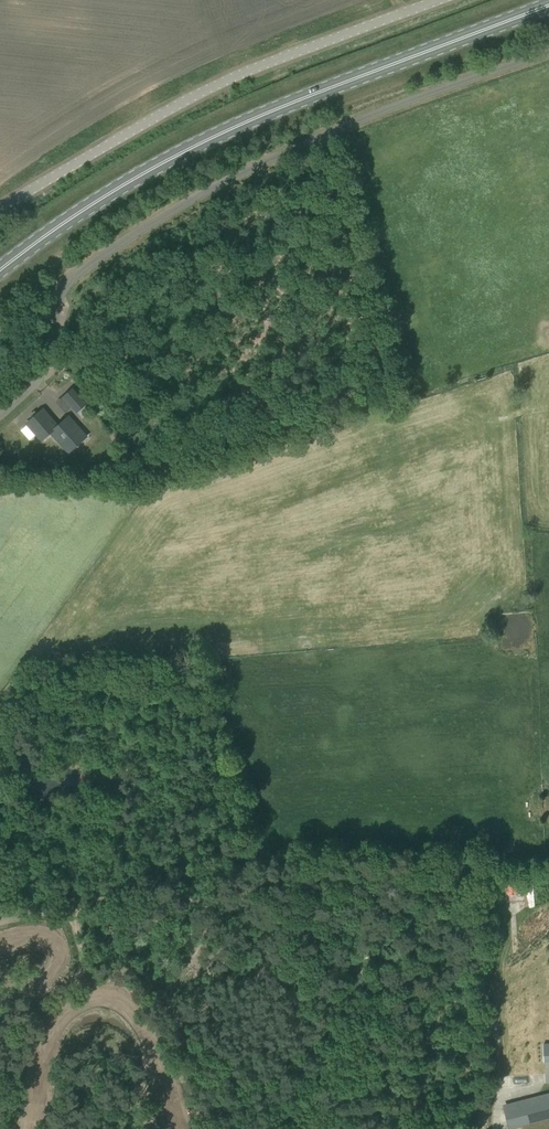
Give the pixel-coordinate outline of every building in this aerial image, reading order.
[(78,412),(88,403),(73,387),(63,396),(73,406),(78,412)] [(56,424),(42,408),(39,404),(23,419),(40,438),(48,432),(53,437),(67,453),(86,435),(73,420),(72,420),(67,415),(56,424)] [(504,1109),(509,1128),(548,1118),(548,1098),(504,1109)]
